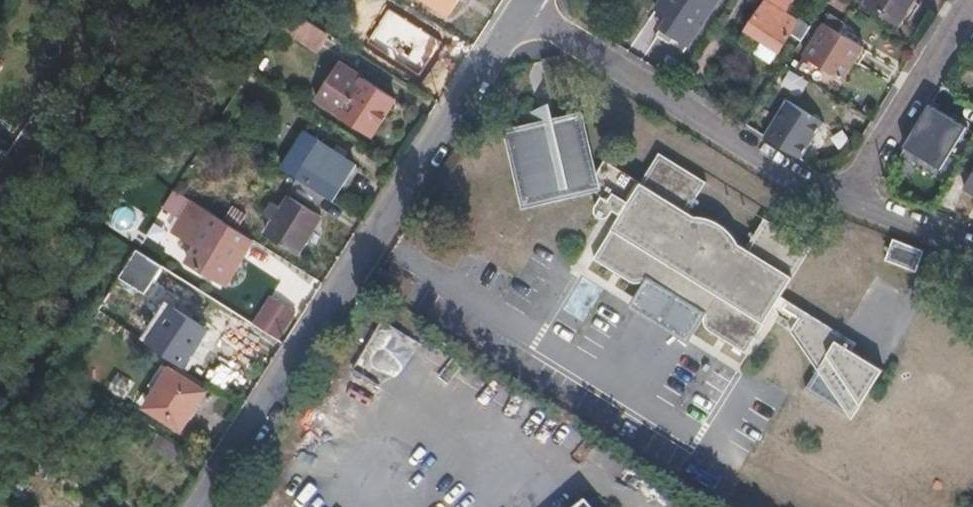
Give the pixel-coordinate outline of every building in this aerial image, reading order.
[(449,18),(460,0),(422,0),(449,18)] [(665,16),(656,31),(689,50),(717,0),(658,0),(653,9),(665,16)] [(873,2),(907,26),(925,0),(875,0),(873,2)] [(791,34),(802,42),(811,28),(800,19),(798,23),(764,1),(743,33),(761,44),(754,55),(771,65),(791,34)] [(313,53),(326,33),(302,18),(290,10),(277,30),(313,53)] [(370,41),(361,56),(384,70),(392,57),(416,71),(436,40),(400,17),(380,48),(370,41)] [(831,30),(834,25),(827,21),(806,58),(843,81),(863,48),(831,30)] [(372,138),(395,101),(338,65),(315,101),(340,117),(339,118),(372,138)] [(508,112),(510,121),(492,125),(507,198),(580,184),(586,188),(581,198),(597,208),(600,203),(608,208),(580,252),(617,276),(637,273),(692,306),(695,325),(733,350),(756,313),(779,328),(804,366),(791,387),(839,417),(870,367),(840,349),(845,340),(769,293),(800,242),(754,213),(735,243),(726,237),(714,224),(696,211),(677,207),(694,176),(648,146),(629,177),(594,155),(583,170),(571,109),(545,114),(542,101),(508,112)] [(824,124),(788,101),(767,136),(804,156),(824,124)] [(967,130),(929,107),(907,142),(946,166),(967,130)] [(303,134),(281,169),(331,202),(354,166),(303,134)] [(964,191),(972,197),(972,175),(964,191)] [(290,178),(284,188),(324,214),(330,204),(290,178)] [(182,195),(175,191),(150,230),(164,239),(178,215),(173,212),(182,195)] [(290,197),(282,210),(273,204),(264,218),(273,223),(265,236),(297,257),(322,218),(290,197)] [(245,237),(233,230),(189,200),(171,229),(196,245),(188,257),(219,277),(237,246),(247,252),(252,242),(245,237)] [(244,212),(233,230),(245,237),(256,219),(244,212)] [(921,275),(928,254),(896,242),(889,263),(921,275)] [(163,268),(137,251),(119,280),(115,286),(124,290),(128,284),(146,295),(163,268)] [(173,308),(151,345),(184,366),(207,330),(173,308)] [(262,317),(255,328),(276,342),(283,330),(262,317)] [(169,371),(144,408),(181,432),(205,394),(169,371)]
